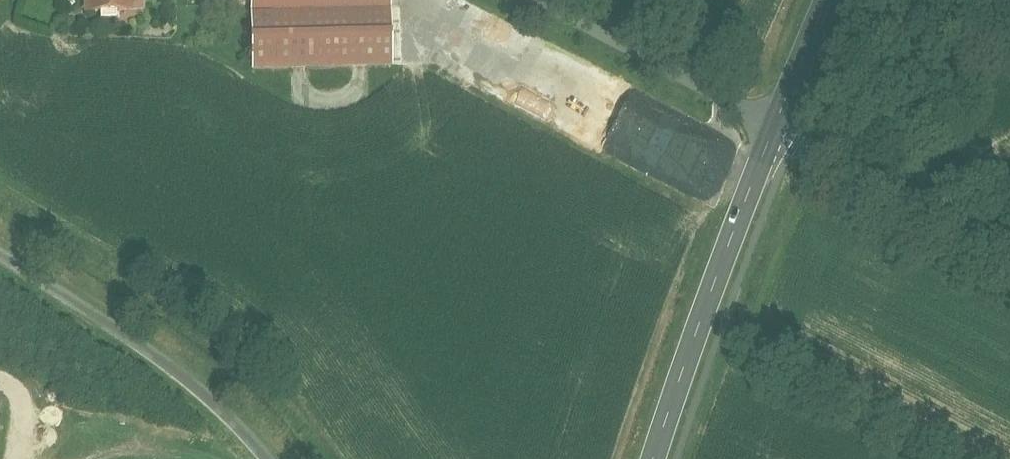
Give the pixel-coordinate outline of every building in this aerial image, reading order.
[(133,0),(83,0),(83,15),(132,15),(133,15),(133,0)] [(251,26),(262,26),(263,38),(263,69),(397,67),(395,0),(250,0),(251,26)]
